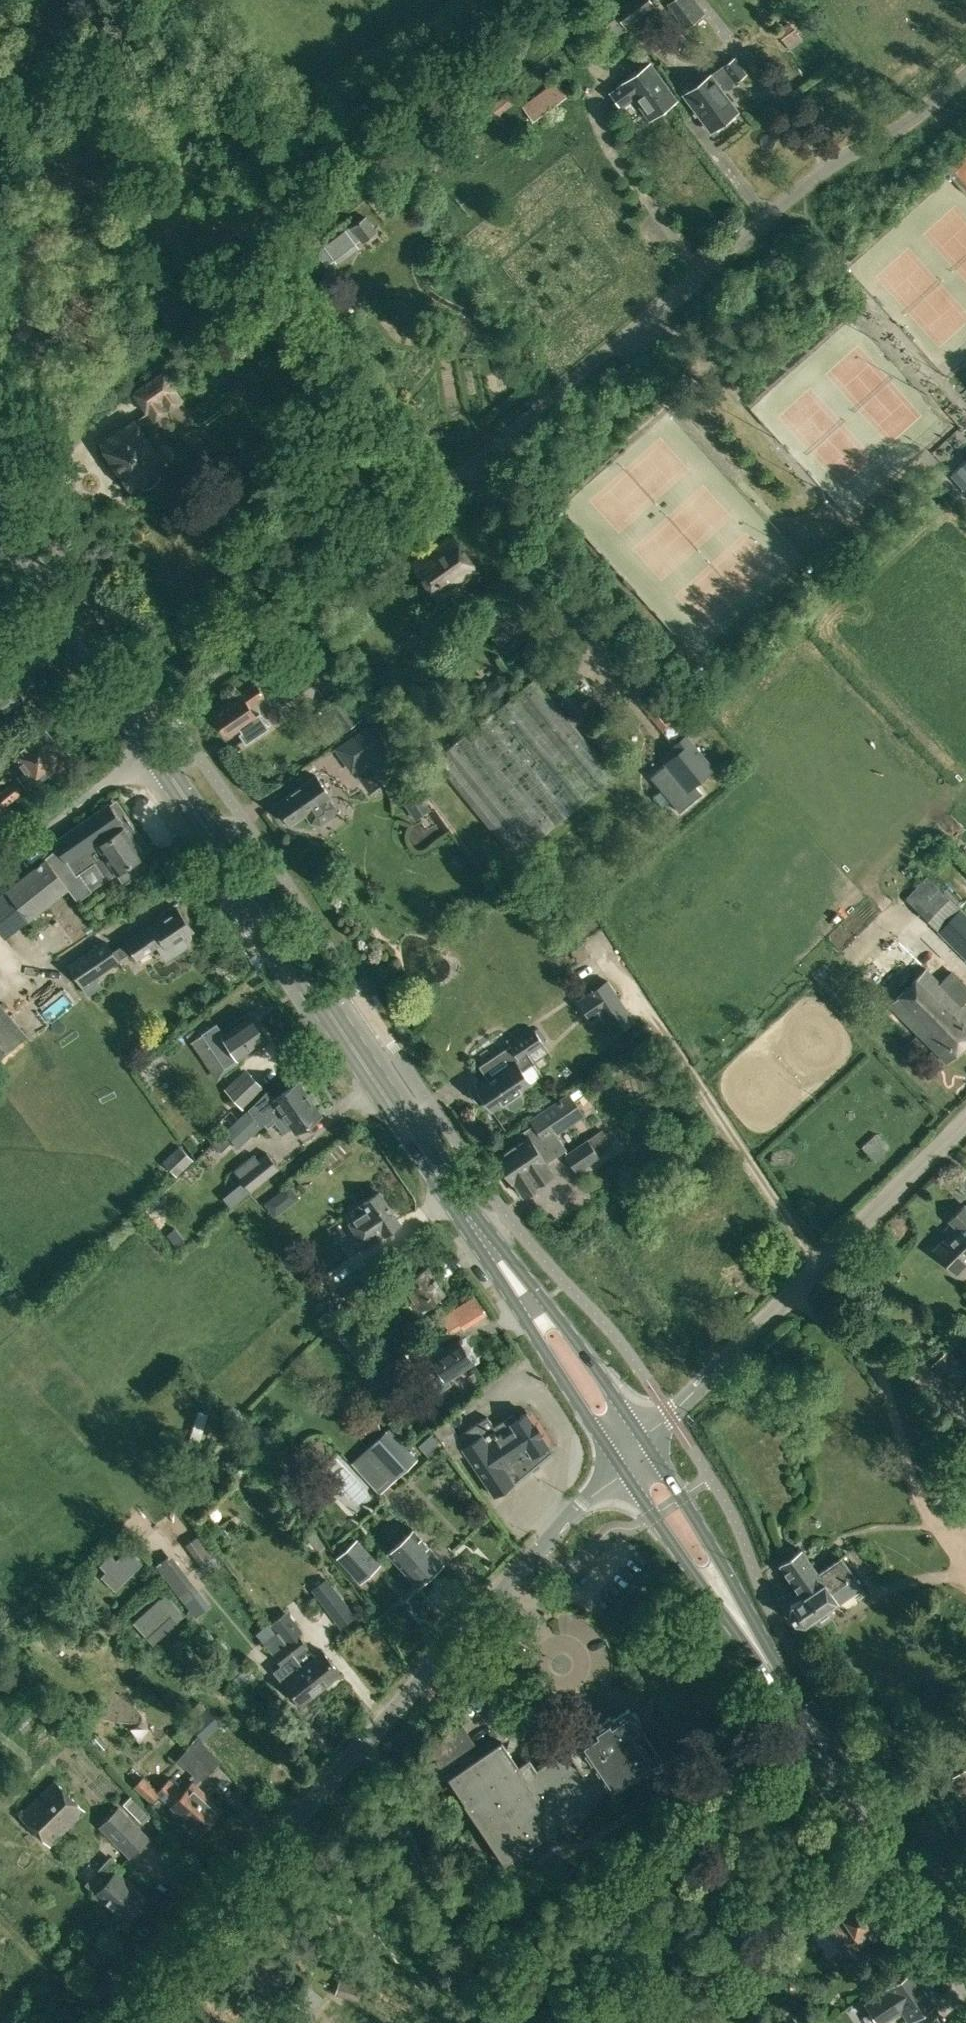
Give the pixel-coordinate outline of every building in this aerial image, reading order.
[(614,12),(621,20),(626,27),(655,5),(653,3),(657,0),(630,0),(614,12)] [(685,28),(706,13),(696,0),(670,0),(666,3),(685,28)] [(621,20),(614,12),(603,20),(604,21),(609,28),(621,20)] [(633,97),(648,118),(674,99),(650,65),(653,63),(647,54),(640,59),(646,67),(620,85),(621,86),(612,92),(621,105),(633,97)] [(722,66),(734,82),(745,72),(734,56),(721,65),(722,66)] [(732,86),(734,82),(722,66),(683,94),(710,131),(737,110),(721,88),(729,89),(732,86)] [(521,106),(532,120),(562,99),(551,84),(521,106)] [(732,91),(739,102),(751,95),(743,84),(732,91)] [(497,122),(503,117),(499,112),(513,102),(506,94),(488,109),(497,122)] [(315,251),(324,263),(360,239),(361,241),(378,230),(366,216),(315,251)] [(132,392),(152,421),(183,400),(163,371),(132,392)] [(218,404),(227,415),(238,407),(229,395),(218,404)] [(334,425),(324,412),(317,417),(327,430),(334,425)] [(101,445),(130,488),(140,481),(144,486),(150,485),(154,482),(159,475),(156,470),(165,464),(164,463),(171,459),(174,453),(172,448),(169,443),(164,442),(158,443),(153,447),(134,420),(117,431),(118,433),(101,445)] [(951,473),(965,490),(965,460),(951,473)] [(411,562),(437,600),(478,572),(452,534),(411,562)] [(544,628),(553,639),(565,630),(557,619),(544,628)] [(434,759),(514,858),(615,775),(535,676),(434,759)] [(487,691),(491,696),(498,697),(508,689),(508,682),(504,677),(497,676),(487,684),(487,691)] [(256,683),(212,712),(227,735),(256,716),(249,705),(264,695),(256,683)] [(311,715),(330,741),(338,735),(361,718),(342,692),(319,709),(311,715)] [(641,705),(660,728),(673,719),(653,695),(641,705)] [(688,722),(697,731),(706,722),(699,713),(688,722)] [(371,758),(391,787),(410,774),(389,745),(391,744),(374,720),(334,747),(352,772),(371,758)] [(17,776),(27,788),(48,772),(53,779),(66,769),(61,762),(63,760),(41,732),(13,754),(25,770),(17,776)] [(667,762),(687,787),(711,767),(685,736),(676,744),(681,750),(667,762)] [(289,822),(290,824),(305,813),(311,821),(320,822),(332,814),(333,806),(328,798),(332,795),(317,773),(276,802),(283,812),(280,816),(284,821),(289,822)] [(394,787),(415,819),(432,808),(410,776),(394,787)] [(21,794),(10,782),(0,790),(0,810),(21,794)] [(0,897),(0,933),(3,937),(67,886),(77,900),(91,890),(91,889),(106,878),(115,872),(116,874),(144,854),(109,803),(54,841),(59,847),(46,857),(47,858),(0,897)] [(965,959),(965,916),(926,875),(906,898),(965,959)] [(157,919),(126,940),(126,941),(132,950),(137,958),(158,944),(167,958),(187,945),(182,937),(193,929),(178,906),(166,914),(164,911),(155,916),(157,919)] [(105,940),(67,965),(81,986),(87,995),(101,985),(95,977),(120,961),(112,950),(105,940)] [(945,1061),(965,1040),(965,1008),(961,1003),(965,998),(965,985),(951,970),(939,982),(926,968),(889,1005),(945,1061)] [(600,1014),(621,999),(607,979),(586,994),(600,1014)] [(26,1034),(0,1003),(0,1056),(26,1034)] [(198,1052),(216,1078),(228,1070),(240,1062),(237,1058),(266,1038),(250,1016),(224,1034),(216,1022),(201,1032),(203,1033),(191,1041),(198,1052)] [(482,1095),(491,1109),(505,1100),(509,1107),(513,1108),(523,1102),(524,1097),(519,1090),(530,1083),(521,1070),(534,1061),(528,1052),(541,1043),(532,1030),(509,1045),(517,1057),(476,1085),(474,1083),(467,1087),(475,1099),(482,1095)] [(224,1088),(243,1110),(265,1089),(245,1068),(224,1088)] [(212,1143),(220,1152),(232,1140),(237,1148),(260,1126),(264,1123),(266,1127),(274,1121),(282,1133),(292,1126),(295,1131),(320,1114),(299,1082),(274,1099),(268,1090),(225,1130),(212,1143)] [(515,1183),(522,1195),(541,1182),(540,1180),(552,1172),(546,1162),(567,1148),(556,1131),(582,1113),(569,1094),(531,1120),(533,1123),(506,1142),(509,1146),(494,1156),(513,1184),(515,1183)] [(564,1153),(575,1170),(613,1146),(602,1128),(564,1153)] [(861,1146),(874,1159),(888,1145),(875,1132),(861,1146)] [(162,1161),(177,1176),(193,1160),(179,1145),(162,1161)] [(228,1191),(236,1202),(279,1167),(266,1152),(258,1159),(253,1153),(233,1169),(242,1180),(228,1191)] [(344,1215),(364,1245),(400,1222),(380,1192),(344,1215)] [(957,1274),(965,1266),(965,1206),(964,1204),(949,1219),(951,1222),(943,1230),(947,1234),(933,1249),(957,1274)] [(167,1234),(176,1246),(184,1239),(175,1227),(167,1234)] [(338,1288),(351,1303),(375,1278),(362,1265),(338,1288)] [(394,1288),(410,1313),(430,1301),(444,1292),(427,1267),(394,1288)] [(463,1325),(452,1308),(440,1316),(451,1333),(463,1325)] [(438,1367),(445,1379),(473,1361),(458,1339),(444,1348),(442,1345),(429,1354),(419,1361),(427,1374),(438,1367)] [(957,1392),(965,1384),(965,1356),(952,1342),(930,1365),(957,1392)] [(406,1358),(402,1352),(388,1363),(392,1368),(406,1358)] [(381,1396),(395,1385),(379,1367),(366,1378),(381,1396)] [(466,1452),(494,1494),(512,1482),(550,1451),(546,1444),(547,1443),(526,1411),(515,1419),(511,1413),(493,1425),(487,1415),(459,1434),(444,1444),(454,1460),(466,1452)] [(366,1419),(370,1430),(379,1427),(376,1416),(366,1419)] [(206,1436),(212,1441),(222,1431),(217,1425),(206,1436)] [(351,1462),(379,1493),(398,1477),(397,1476),(415,1459),(386,1427),(367,1445),(368,1447),(351,1462)] [(221,1524),(226,1532),(233,1527),(227,1519),(221,1524)] [(388,1552),(417,1584),(442,1560),(413,1529),(388,1552)] [(184,1544),(206,1575),(221,1565),(199,1534),(184,1544)] [(381,1563),(357,1537),(335,1558),(359,1583),(381,1563)] [(100,1576),(114,1591),(142,1563),(128,1549),(116,1560),(111,1554),(100,1565),(106,1571),(100,1576)] [(817,1622),(820,1623),(831,1616),(831,1613),(827,1606),(836,1600),(837,1601),(860,1586),(841,1557),(818,1573),(802,1549),(779,1565),(801,1597),(791,1604),(789,1613),(794,1621),(804,1622),(813,1616),(817,1622)] [(165,1580),(183,1604),(199,1592),(170,1554),(154,1566),(165,1580)] [(333,1585),(327,1590),(343,1610),(350,1605),(333,1585)] [(136,1627),(144,1637),(170,1616),(176,1622),(183,1616),(167,1595),(137,1620),(141,1624),(136,1627)] [(625,1618),(637,1609),(628,1599),(617,1608),(625,1618)] [(257,1631),(267,1643),(278,1635),(268,1622),(257,1631)] [(294,1622),(278,1635),(294,1656),(308,1646),(298,1634),(302,1632),(294,1622)] [(294,1656),(278,1635),(267,1643),(265,1645),(280,1665),(274,1669),(301,1704),(320,1689),(302,1665),(294,1656)] [(302,1665),(320,1689),(340,1674),(321,1650),(302,1665)] [(235,1676),(244,1668),(236,1658),(227,1666),(235,1676)] [(445,1776),(502,1864),(562,1824),(560,1821),(606,1791),(609,1795),(655,1765),(655,1763),(665,1757),(647,1730),(648,1729),(629,1701),(612,1712),(610,1710),(582,1729),(584,1732),(569,1742),(571,1746),(537,1769),(528,1756),(518,1763),(501,1739),(445,1776)] [(190,1724),(206,1742),(223,1727),(208,1709),(190,1724)] [(35,1720),(30,1714),(18,1726),(23,1732),(35,1720)] [(427,1747),(440,1766),(475,1743),(463,1724),(427,1747)] [(176,1759),(200,1781),(219,1762),(213,1752),(196,1737),(183,1725),(174,1736),(187,1748),(176,1759)] [(965,1811),(965,1769),(948,1779),(965,1811)] [(158,1794),(200,1832),(220,1809),(208,1798),(210,1796),(193,1780),(183,1791),(169,1778),(159,1789),(144,1775),(134,1786),(151,1802),(158,1794)] [(17,1816),(49,1847),(83,1813),(51,1782),(17,1816)] [(123,1803),(141,1821),(149,1813),(131,1795),(123,1803)] [(99,1826),(131,1858),(151,1838),(119,1806),(99,1826)] [(217,1847),(227,1825),(217,1821),(207,1843),(217,1847)] [(840,1859),(849,1873),(859,1866),(850,1852),(840,1859)] [(95,1892),(123,1918),(144,1896),(118,1872),(123,1866),(111,1855),(85,1883),(95,1892)] [(164,1873),(154,1878),(161,1893),(171,1888),(164,1873)] [(814,1922),(833,1909),(824,1895),(791,1917),(800,1931),(813,1922),(814,1922)] [(861,1898),(836,1914),(837,1915),(822,1925),(823,1926),(813,1932),(829,1957),(839,1950),(866,1933),(872,1942),(884,1933),(861,1898)] [(770,1935),(777,1945),(792,1935),(785,1925),(770,1935)] [(921,2022),(938,2012),(911,1971),(864,2001),(878,2022),(880,2022),(901,2009),(908,2019),(915,2015),(921,2022)] [(335,1994),(356,2001),(361,1990),(364,1980),(342,1973),(335,1994)] [(311,2016),(293,2002),(276,2022),(305,2022),(311,2016)]
